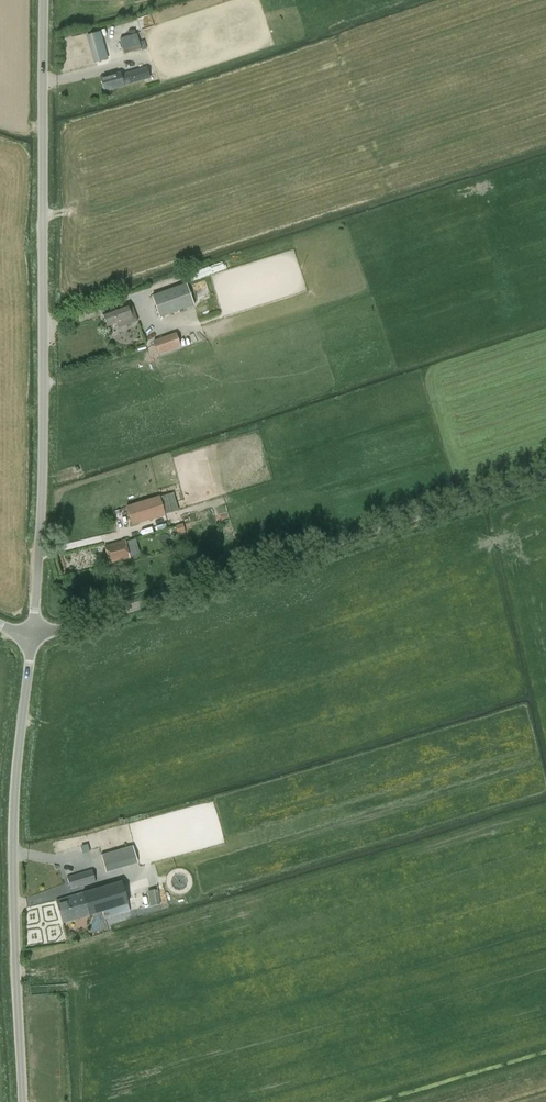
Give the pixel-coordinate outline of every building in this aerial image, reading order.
[(88,29),(95,59),(110,55),(102,26),(88,29)] [(124,54),(141,49),(136,34),(120,38),(124,54)] [(147,67),(121,75),(120,72),(100,78),(104,92),(124,86),(124,85),(150,78),(147,67)] [(159,317),(193,304),(185,283),(151,296),(159,317)] [(137,321),(137,320),(132,306),(128,308),(127,305),(102,314),(107,326),(116,323),(118,328),(127,324),(137,321)] [(180,346),(176,333),(154,341),(158,354),(180,346)] [(159,496),(126,506),(131,525),(165,515),(165,514),(180,510),(174,492),(160,496),(159,496)] [(228,511),(217,514),(219,522),(230,519),(228,511)] [(184,522),(176,524),(179,536),(187,534),(184,522)] [(125,541),(105,546),(109,563),(130,557),(125,541)] [(103,854),(108,871),(140,861),(134,844),(103,854)] [(96,881),(92,869),(67,876),(71,889),(96,881)] [(129,904),(122,880),(81,892),(82,892),(56,900),(63,922),(89,915),(102,912),(104,918),(130,910),(128,904),(129,904)] [(150,906),(161,903),(158,888),(147,891),(150,906)]
